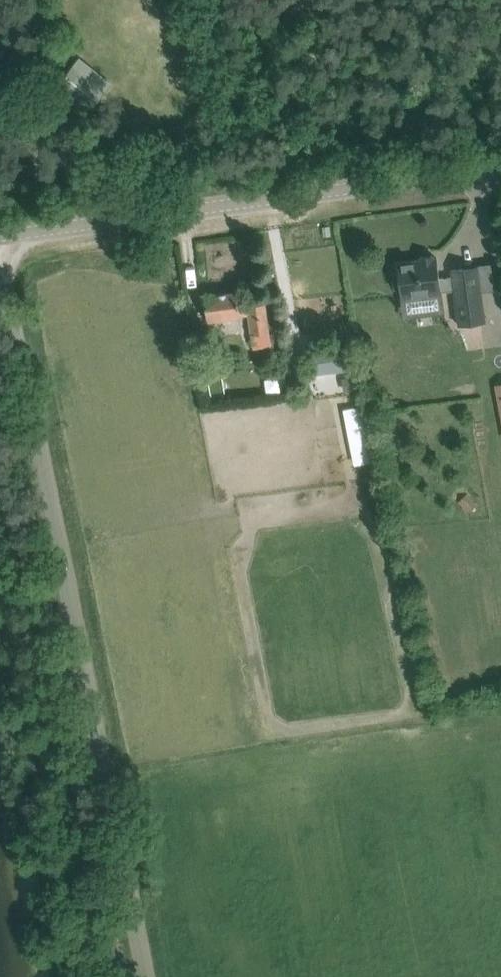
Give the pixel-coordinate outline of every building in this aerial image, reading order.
[(60,83),(91,108),(104,92),(72,68),(60,83)] [(420,257),(420,260),(396,263),(398,273),(393,274),(395,288),(400,287),(401,298),(454,291),(458,326),(485,323),(478,267),(451,270),(452,277),(439,278),(436,258),(433,258),(433,255),(420,257)] [(207,320),(227,318),(249,315),(252,345),(270,343),(265,304),(239,308),(237,292),(204,296),(207,320)] [(350,345),(326,348),(315,350),(318,370),(354,365),(350,345)] [(357,375),(344,378),(346,390),(360,388),(357,375)] [(313,391),(302,392),(303,399),(314,398),(313,391)] [(362,403),(339,407),(350,465),(373,460),(362,403)] [(478,504),(468,493),(458,502),(468,513),(478,504)]
